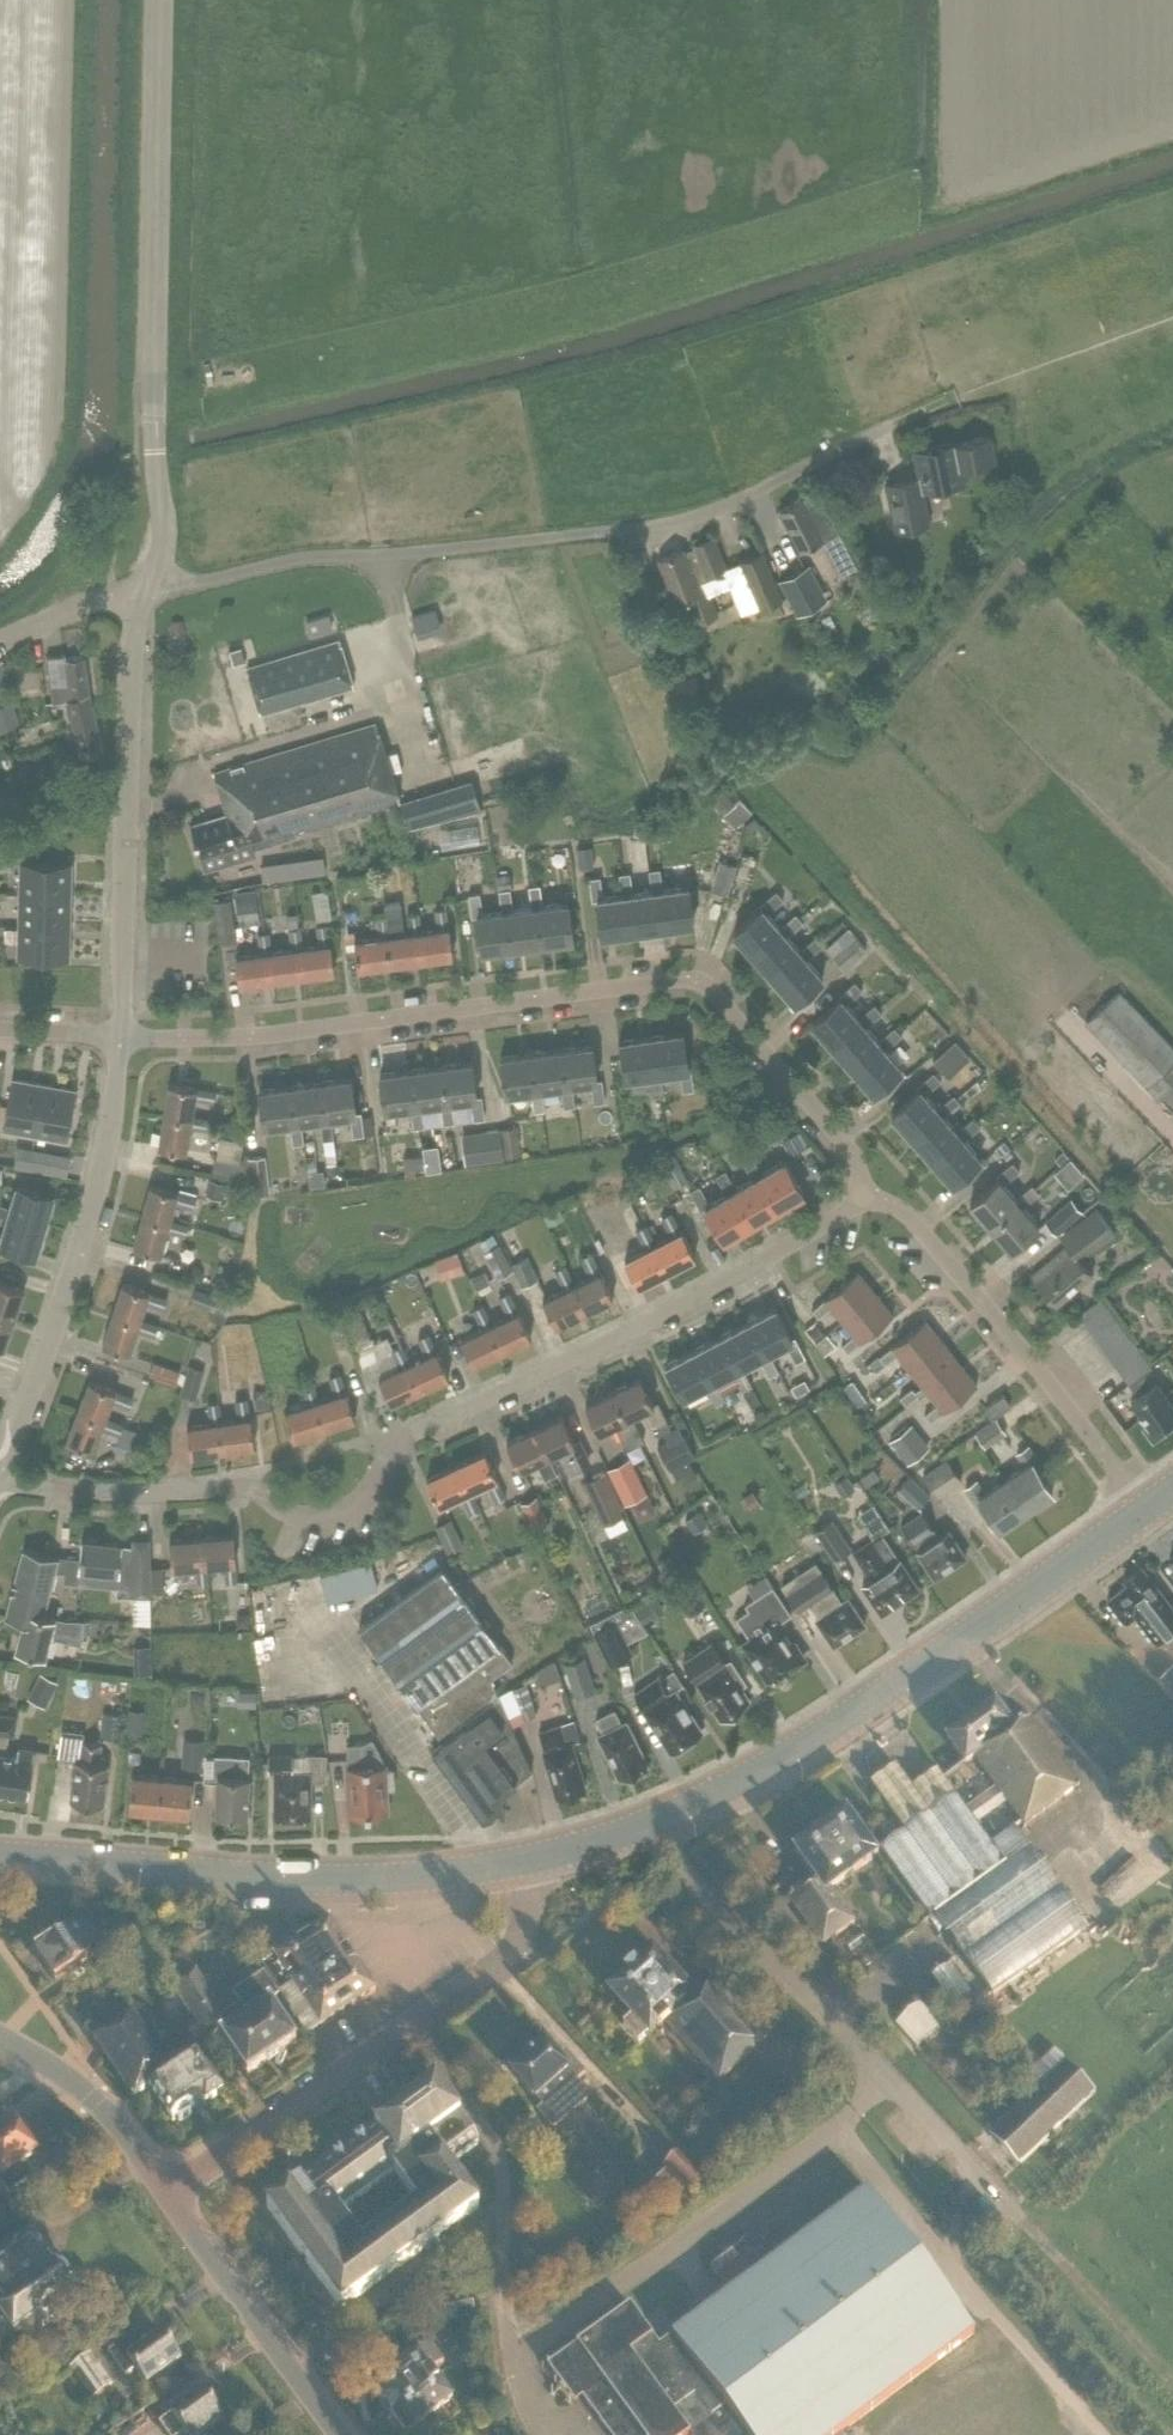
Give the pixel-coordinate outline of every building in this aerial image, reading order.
[(990,435),(912,449),(916,475),(886,480),(895,530),(930,524),(924,489),(967,481),(964,467),(995,461),(990,435)] [(839,530),(821,495),(807,502),(803,496),(780,508),(801,549),(820,540),(823,538),(839,530)] [(839,530),(823,538),(831,554),(841,574),(857,565),(839,530)] [(703,576),(726,566),(713,535),(694,543),(696,546),(685,551),(684,547),(658,558),(668,583),(663,585),(672,606),(688,599),(698,621),(718,613),(711,596),(703,576)] [(783,597),(764,549),(739,559),(759,607),(783,597)] [(779,580),(797,615),(827,599),(829,598),(810,564),(779,580)] [(329,614),(306,621),(310,635),(333,628),(329,614)] [(172,621),(172,636),(185,635),(184,620),(172,621)] [(279,708),(354,685),(340,639),(265,662),(279,708)] [(247,661),(242,646),(230,650),(235,665),(247,661)] [(65,699),(70,714),(69,714),(82,754),(105,747),(90,697),(82,654),(64,658),(63,652),(45,655),(53,703),(65,699)] [(13,700),(0,705),(0,729),(21,721),(13,700)] [(190,824),(205,869),(231,860),(257,852),(254,847),(399,801),(374,724),(216,775),(228,812),(190,824)] [(471,779),(435,790),(444,819),(480,810),(471,779)] [(735,825),(749,813),(739,802),(725,814),(735,825)] [(594,865),(591,845),(577,847),(579,867),(594,865)] [(261,864),(263,881),(326,872),(324,855),(261,864)] [(711,887),(729,892),(737,863),(719,858),(711,887)] [(20,892),(71,894),(72,861),(21,860),(20,892)] [(658,888),(663,924),(694,920),(689,884),(663,888),(660,867),(649,868),(652,889),(658,888)] [(627,893),(632,929),(663,924),(658,888),(652,889),(633,892),(630,871),(619,873),(622,893),(627,893)] [(509,873),(497,875),(499,888),(511,886),(509,873)] [(602,933),(632,929),(627,893),(622,893),(603,896),(600,875),(589,877),(592,899),(597,899),(602,933)] [(537,905),(542,942),(573,938),(568,901),(543,905),(540,883),(529,885),(532,906),(537,905)] [(499,889),(502,910),(507,909),(512,946),(542,942),(537,905),(532,906),(513,908),(510,888),(499,889)] [(313,891),(318,920),(333,918),(333,915),(329,889),(324,889),(313,891)] [(734,931),(754,954),(782,929),(780,926),(768,913),(784,898),(776,889),(760,904),(761,906),(734,931)] [(237,892),(241,924),(261,922),(257,890),(237,892)] [(19,924),(70,926),(71,894),(20,892),(19,924)] [(507,909),(502,910),(483,912),(480,892),(469,893),(472,916),(477,915),(482,950),(512,946),(507,909)] [(214,901),(219,942),(237,939),(232,898),(214,901)] [(418,931),(421,930),(419,911),(409,912),(411,932),(404,932),(400,902),(386,903),(388,916),(390,934),(387,934),(389,958),(390,961),(421,958),(418,931)] [(418,931),(421,958),(453,954),(449,926),(448,927),(445,908),(435,909),(438,928),(421,930),(418,931)] [(300,947),(303,947),(298,912),(288,913),(292,948),(271,951),(268,951),(272,978),(304,973),(300,947)] [(802,952),(800,949),(787,935),(803,921),(796,912),(780,926),(782,929),(754,954),(775,977),(802,952)] [(390,961),(389,958),(387,934),(390,934),(388,916),(377,917),(380,936),(355,939),(358,965),(390,961)] [(320,945),(303,947),(300,947),(304,973),(335,969),(332,944),(330,944),(327,923),(317,924),(320,945)] [(69,958),(70,926),(19,924),(18,957),(69,958)] [(844,968),(867,948),(849,927),(837,938),(838,939),(827,948),(833,955),(844,968)] [(240,982),(272,978),(268,951),(271,951),(269,931),(259,933),(261,952),(237,955),(240,982)] [(816,935),(800,949),(802,952),(775,977),(796,1000),(823,976),(807,958),(823,944),(816,935)] [(813,1021),(833,1044),(861,1020),(858,1017),(846,1003),(863,989),(855,980),(838,995),(840,997),(813,1021)] [(1085,1022),(1158,1098),(1161,1096),(1172,1108),(1172,1045),(1119,989),(1085,1022)] [(881,1043),(878,1040),(866,1026),(882,1012),(875,1003),(858,1017),(861,1020),(833,1044),(853,1067),(881,1043)] [(894,1026),(878,1040),(881,1043),(853,1067),(874,1091),(902,1066),(886,1048),(902,1034),(894,1026)] [(657,1072),(661,1072),(680,1069),(683,1090),(694,1088),(691,1066),(688,1067),(683,1031),(652,1035),(657,1072)] [(657,1072),(652,1035),(621,1040),(626,1077),(650,1073),(653,1094),(664,1093),(661,1072),(657,1072)] [(955,1039),(934,1058),(947,1072),(968,1053),(955,1039)] [(567,1084),(572,1083),(591,1080),(594,1102),(605,1100),(602,1078),(597,1079),(592,1043),(562,1047),(567,1084)] [(536,1088),(542,1087),(561,1085),(564,1106),(575,1105),(572,1083),(567,1084),(562,1047),(532,1051),(536,1088)] [(545,1109),(542,1087),(536,1088),(532,1051),(501,1055),(506,1092),(531,1089),(534,1110),(545,1109)] [(473,1059),(441,1063),(446,1100),(452,1099),(455,1121),(474,1119),(471,1097),(474,1119),(484,1117),(481,1095),(478,1095),(473,1059)] [(415,1104),(421,1104),(441,1101),(444,1122),(455,1121),(452,1099),(446,1100),(441,1063),(410,1067),(415,1104)] [(415,1104),(410,1067),(379,1071),(384,1109),(411,1105),(413,1127),(424,1125),(421,1104),(415,1104)] [(940,1110),(938,1107),(925,1093),(941,1079),(934,1070),(916,1086),(918,1088),(891,1112),(912,1135),(940,1110)] [(351,1076),(320,1080),(325,1117),(331,1116),(350,1113),(353,1134),(364,1133),(361,1110),(355,1111),(351,1076)] [(44,1083),(12,1077),(3,1128),(36,1133),(44,1083)] [(295,1121),(301,1120),(321,1117),(323,1138),(334,1137),(331,1116),(325,1117),(320,1080),(290,1084),(295,1121)] [(192,1118),(192,1116),(195,1097),(214,1100),(216,1091),(198,1087),(198,1086),(170,1081),(165,1113),(192,1118)] [(77,1089),(44,1083),(36,1133),(68,1139),(77,1089)] [(304,1142),(301,1120),(295,1121),(290,1084),(260,1088),(264,1125),(290,1122),(293,1143),(304,1142)] [(953,1093),(938,1107),(940,1110),(912,1135),(933,1158),(960,1133),(958,1130),(945,1116),(961,1102),(953,1093)] [(211,1119),(192,1116),(192,1118),(165,1113),(159,1145),(186,1150),(190,1125),(209,1128),(211,1119)] [(974,1116),(958,1130),(960,1133),(933,1158),(954,1181),(981,1156),(965,1139),(981,1124),(974,1116)] [(516,1125),(501,1128),(505,1156),(520,1154),(516,1125)] [(505,1156),(501,1128),(461,1133),(466,1165),(505,1159),(505,1156)] [(440,1169),(437,1149),(424,1151),(426,1171),(440,1169)] [(216,1152),(213,1171),(242,1176),(245,1157),(216,1152)] [(688,1179),(674,1152),(660,1159),(674,1186),(688,1179)] [(758,1175),(777,1207),(804,1191),(785,1160),(763,1173),(752,1154),(742,1159),(753,1178),(758,1175)] [(265,1155),(250,1157),(255,1194),(270,1192),(265,1155)] [(31,1158),(17,1156),(15,1165),(29,1168),(31,1158)] [(45,1161),(31,1158),(29,1168),(43,1170),(45,1161)] [(971,1202),(991,1225),(1019,1201),(1016,1198),(1003,1183),(1020,1169),(1012,1160),(994,1175),(998,1179),(971,1202)] [(758,1175),(753,1178),(737,1188),(726,1169),(716,1175),(727,1194),(732,1191),(751,1223),(777,1207),(758,1175)] [(319,1170),(309,1172),(311,1187),(326,1185),(325,1175),(319,1170)] [(45,1223),(54,1194),(18,1183),(11,1206),(0,1202),(0,1215),(8,1217),(9,1213),(45,1223)] [(152,1183),(143,1214),(169,1221),(169,1220),(175,1201),(194,1207),(196,1197),(179,1192),(179,1190),(152,1183)] [(1019,1201),(991,1225),(1011,1248),(1039,1224),(1023,1206),(1039,1192),(1032,1183),(1016,1198),(1019,1201)] [(732,1191),(727,1194),(711,1203),(699,1184),(690,1190),(702,1210),(706,1208),(724,1239),(751,1223),(732,1191)] [(1057,1224),(1076,1208),(1065,1196),(1047,1212),(1057,1224)] [(549,1223),(563,1217),(557,1202),(543,1208),(549,1223)] [(1033,1275),(1057,1304),(1093,1274),(1081,1259),(1114,1231),(1094,1207),(1060,1235),(1068,1246),(1033,1275)] [(654,1245),(666,1269),(695,1254),(683,1230),(681,1230),(671,1211),(662,1215),(672,1235),(656,1243),(654,1245)] [(45,1223),(9,1213),(8,1217),(2,1235),(0,1234),(0,1246),(1,1243),(36,1253),(45,1223)] [(169,1221),(143,1214),(134,1245),(160,1252),(167,1229),(186,1234),(189,1225),(169,1220),(169,1221)] [(625,1290),(666,1269),(654,1245),(656,1243),(646,1224),(636,1229),(647,1248),(625,1259),(618,1247),(606,1253),(625,1290)] [(483,1250),(498,1277),(514,1268),(499,1241),(483,1250)] [(592,1276),(575,1284),(572,1286),(584,1309),(613,1295),(591,1251),(582,1256),(592,1276)] [(457,1253),(436,1261),(442,1279),(464,1271),(457,1253)] [(539,1278),(527,1255),(512,1262),(523,1285),(539,1278)] [(187,1277),(202,1282),(204,1274),(200,1266),(192,1263),(187,1277)] [(572,1286),(575,1284),(564,1263),(555,1268),(565,1288),(543,1299),(556,1324),(584,1309),(572,1286)] [(843,1320),(876,1292),(858,1270),(813,1308),(819,1315),(831,1305),(843,1320)] [(16,1320),(27,1290),(0,1281),(0,1314),(16,1320)] [(139,1321),(140,1318),(146,1301),(164,1307),(168,1297),(150,1291),(151,1290),(124,1281),(113,1312),(139,1321)] [(489,1325),(502,1348),(531,1334),(508,1290),(499,1295),(509,1314),(493,1323),(489,1325)] [(894,1314),(876,1292),(843,1320),(854,1333),(842,1343),(849,1351),(894,1314)] [(1088,1326),(1109,1310),(1100,1299),(1079,1314),(1088,1326)] [(473,1363),(502,1348),(489,1325),(493,1323),(482,1303),(473,1308),(483,1327),(460,1339),(473,1363)] [(766,1353),(769,1351),(786,1342),(795,1361),(805,1356),(794,1335),(792,1337),(776,1306),(749,1320),(766,1353)] [(1109,1310),(1088,1326),(1096,1337),(1118,1322),(1109,1310)] [(139,1321),(113,1312),(103,1343),(129,1351),(136,1329),(155,1335),(159,1324),(140,1318),(139,1321)] [(0,1314),(0,1348),(6,1350),(16,1320),(0,1314)] [(346,1320),(362,1363),(379,1357),(362,1314),(346,1320)] [(909,1367),(943,1340),(925,1318),(879,1355),(886,1362),(898,1353),(909,1367)] [(815,1342),(827,1332),(816,1319),(804,1329),(815,1342)] [(739,1367),(742,1365),(759,1356),(769,1374),(779,1370),(769,1351),(766,1353),(749,1320),(722,1335),(739,1367)] [(1105,1348),(1126,1333),(1118,1322),(1096,1337),(1105,1348)] [(427,1354),(410,1362),(408,1363),(420,1388),(448,1374),(428,1332),(419,1337),(427,1354)] [(825,1354),(837,1344),(827,1332),(815,1342),(825,1354)] [(1113,1360),(1134,1344),(1126,1333),(1105,1348),(1113,1360)] [(752,1384),(742,1365),(739,1367),(722,1335),(694,1349),(711,1381),(715,1379),(732,1370),(742,1389),(752,1384)] [(943,1340),(909,1367),(923,1384),(916,1390),(912,1385),(900,1395),(906,1403),(926,1388),(927,1388),(960,1362),(943,1340)] [(408,1363),(410,1362),(402,1344),(392,1349),(401,1366),(379,1376),(391,1401),(420,1388),(408,1363)] [(1121,1370),(1142,1355),(1134,1344),(1113,1360),(1121,1370)] [(711,1381),(694,1349),(667,1363),(684,1395),(706,1384),(715,1403),(725,1398),(715,1379),(711,1381)] [(879,1355),(871,1362),(877,1369),(886,1362),(879,1355)] [(1172,1417),(1172,1404),(1148,1369),(1151,1367),(1142,1355),(1121,1370),(1138,1394),(1131,1399),(1154,1431),(1172,1417)] [(150,1374),(176,1383),(180,1370),(154,1361),(150,1374)] [(960,1362),(927,1388),(938,1402),(925,1412),(932,1420),(977,1384),(960,1362)] [(180,1393),(196,1397),(205,1368),(189,1364),(180,1393)] [(316,1400),(325,1426),(355,1416),(346,1390),(345,1391),(340,1373),(330,1376),(336,1394),(319,1399),(316,1400)] [(626,1415),(630,1413),(644,1407),(653,1425),(665,1419),(657,1401),(653,1403),(640,1376),(612,1389),(626,1415)] [(104,1418),(105,1417),(112,1399),(130,1406),(134,1397),(116,1391),(116,1389),(90,1379),(79,1408),(104,1418)] [(805,1379),(791,1386),(796,1395),(810,1388),(805,1379)] [(852,1379),(844,1385),(858,1405),(867,1399),(852,1379)] [(295,1436),(325,1426),(316,1400),(319,1399),(313,1382),(303,1385),(309,1402),(286,1410),(295,1436)] [(255,1399),(257,1408),(270,1406),(267,1390),(267,1387),(257,1389),(253,1390),(255,1399)] [(643,1439),(630,1413),(626,1415),(612,1389),(585,1402),(598,1429),(615,1420),(628,1447),(643,1439)] [(987,1407),(994,1416),(1011,1403),(1003,1393),(987,1407)] [(219,1421),(223,1448),(255,1443),(250,1416),(249,1416),(246,1397),(236,1398),(239,1418),(221,1420),(219,1421)] [(192,1453),(223,1448),(219,1421),(221,1420),(218,1401),(209,1402),(212,1422),(188,1425),(192,1453)] [(124,1425),(105,1417),(104,1418),(79,1408),(68,1438),(93,1448),(102,1426),(121,1433),(124,1425)] [(561,1413),(534,1427),(547,1453),(552,1450),(562,1469),(565,1475),(592,1461),(580,1438),(575,1440),(561,1413)] [(975,1431),(985,1447),(1007,1433),(997,1417),(975,1431)] [(653,1425),(651,1426),(655,1433),(669,1426),(665,1419),(653,1425)] [(889,1440),(907,1464),(930,1446),(911,1422),(889,1440)] [(545,1477),(562,1469),(552,1450),(547,1453),(534,1427),(506,1441),(519,1467),(536,1459),(545,1477)] [(687,1476),(696,1472),(690,1459),(695,1457),(683,1431),(657,1443),(670,1469),(672,1468),(676,1476),(685,1472),(687,1476)] [(1005,1477),(1027,1509),(1053,1491),(1046,1480),(1051,1477),(1029,1444),(1017,1452),(1025,1464),(1005,1477)] [(467,1489),(469,1488),(487,1480),(496,1500),(505,1496),(484,1451),(456,1465),(467,1489)] [(607,1468),(625,1504),(648,1493),(630,1457),(607,1468)] [(923,1473),(939,1496),(962,1480),(946,1457),(923,1473)] [(479,1508),(469,1488),(467,1489),(456,1465),(427,1478),(438,1502),(461,1492),(470,1512),(479,1508)] [(861,1476),(867,1484),(879,1476),(874,1468),(861,1476)] [(626,1511),(605,1469),(582,1480),(603,1523),(626,1511)] [(842,1496),(856,1487),(848,1474),(834,1483),(842,1496)] [(898,1488),(918,1506),(930,1493),(910,1475),(898,1488)] [(1027,1509),(1005,1477),(985,1491),(977,1479),(966,1486),(989,1520),(993,1517),(1000,1527),(1027,1509)] [(549,1521),(537,1495),(522,1502),(534,1528),(549,1521)] [(935,1576),(952,1564),(966,1555),(948,1529),(939,1535),(921,1509),(902,1523),(920,1549),(918,1550),(935,1576)] [(699,1512),(687,1521),(695,1533),(708,1524),(699,1512)] [(439,1531),(448,1551),(463,1544),(451,1518),(436,1525),(439,1531)] [(814,1529),(835,1559),(852,1547),(831,1518),(814,1529)] [(233,1532),(201,1535),(204,1564),(207,1563),(225,1562),(225,1564),(227,1581),(236,1580),(235,1564),(234,1561),(236,1561),(233,1532)] [(870,1577),(862,1582),(882,1612),(919,1587),(884,1534),(874,1540),(873,1539),(853,1552),(870,1577)] [(201,1535),(169,1539),(172,1564),(172,1566),(195,1564),(197,1564),(199,1583),(204,1582),(205,1582),(208,1582),(204,1582),(209,1582),(207,1564),(207,1563),(204,1564),(201,1535)] [(79,1564),(79,1567),(81,1567),(80,1581),(117,1584),(117,1594),(134,1594),(150,1594),(150,1591),(149,1566),(149,1538),(133,1537),(133,1551),(120,1550),(123,1540),(82,1537),(80,1559),(79,1564)] [(13,1591),(7,1614),(18,1617),(21,1606),(44,1612),(49,1589),(54,1571),(64,1571),(64,1582),(79,1583),(81,1567),(79,1567),(79,1564),(80,1559),(58,1557),(23,1548),(19,1564),(15,1583),(19,1586),(18,1591),(13,1591)] [(671,1557),(660,1564),(668,1576),(679,1568),(671,1557)] [(372,1560),(320,1573),(328,1602),(379,1588),(372,1560)] [(781,1583),(799,1609),(809,1602),(818,1615),(816,1617),(833,1643),(865,1622),(847,1596),(842,1599),(816,1560),(781,1583)] [(1156,1641),(1172,1629),(1172,1604),(1142,1562),(1122,1577),(1126,1582),(1106,1596),(1126,1623),(1137,1615),(1156,1641)] [(461,1591),(441,1564),(358,1627),(442,1737),(433,1747),(484,1814),(497,1804),(502,1810),(504,1808),(502,1790),(531,1768),(491,1675),(513,1659),(482,1617),(495,1608),(474,1581),(461,1591)] [(149,1566),(150,1591),(164,1591),(163,1566),(149,1566)] [(707,1604),(687,1574),(669,1586),(689,1616),(707,1604)] [(754,1597),(745,1603),(749,1608),(736,1616),(749,1635),(743,1639),(768,1677),(773,1680),(779,1681),(784,1677),(786,1672),(784,1666),(790,1663),(792,1667),(804,1659),(784,1628),(779,1620),(791,1612),(773,1585),(754,1597)] [(584,1598),(594,1618),(612,1608),(603,1589),(584,1598)] [(647,1620),(666,1606),(656,1592),(636,1606),(647,1620)] [(23,1618),(16,1647),(46,1654),(47,1647),(50,1635),(81,1642),(82,1634),(83,1630),(83,1624),(84,1619),(66,1617),(55,1615),(48,1613),(21,1606),(18,1617),(23,1618)] [(248,1612),(240,1613),(237,1617),(237,1626),(249,1625),(248,1612)] [(90,1631),(91,1619),(84,1619),(83,1630),(90,1631)] [(593,1631),(609,1663),(631,1652),(615,1620),(593,1631)] [(725,1661),(711,1641),(684,1659),(697,1680),(695,1681),(718,1715),(748,1695),(740,1684),(745,1680),(730,1658),(725,1661)] [(136,1668),(152,1668),(152,1645),(136,1645),(136,1668)] [(564,1663),(575,1696),(596,1689),(584,1655),(564,1663)] [(555,1659),(537,1669),(543,1684),(562,1677),(555,1659)] [(45,1706),(58,1681),(41,1672),(28,1696),(45,1706)] [(1166,1682),(1164,1683),(1172,1692),(1172,1675),(1166,1682)] [(669,1691),(658,1676),(634,1692),(644,1707),(642,1709),(670,1750),(703,1728),(675,1687),(669,1691)] [(512,1686),(522,1717),(536,1713),(526,1682),(512,1686)] [(239,1690),(239,1706),(257,1706),(257,1690),(239,1690)] [(975,1758),(1014,1727),(996,1702),(947,1738),(966,1765),(975,1758)] [(145,1709),(129,1707),(127,1732),(142,1734),(145,1709)] [(621,1721),(614,1707),(595,1716),(602,1731),(598,1733),(619,1775),(647,1761),(627,1719),(621,1721)] [(104,1710),(100,1735),(120,1738),(124,1713),(104,1710)] [(17,1716),(0,1713),(0,1789),(27,1793),(34,1747),(18,1745),(17,1753),(6,1752),(9,1733),(15,1734),(17,1716)] [(1014,1727),(975,1758),(1025,1825),(1080,1784),(1029,1716),(1014,1727)] [(574,1719),(539,1730),(544,1747),(543,1748),(557,1794),(585,1786),(571,1740),(580,1737),(574,1719)] [(380,1751),(366,1726),(357,1731),(361,1737),(363,1742),(346,1743),(347,1763),(346,1763),(348,1812),(388,1810),(387,1796),(387,1788),(395,1788),(395,1768),(386,1769),(386,1762),(380,1751)] [(84,1730),(61,1727),(56,1756),(76,1759),(70,1798),(102,1803),(108,1762),(99,1761),(101,1742),(83,1739),(84,1730)] [(202,1767),(203,1738),(185,1738),(183,1766),(202,1767)] [(127,1769),(139,1770),(141,1751),(128,1749),(127,1769)] [(293,1753),(269,1753),(268,1771),(274,1771),(274,1814),(311,1815),(311,1797),(311,1778),(326,1779),(326,1754),(308,1754),(308,1771),(293,1771),(293,1753)] [(249,1756),(205,1754),(204,1780),(217,1780),(216,1814),(247,1815),(249,1756)] [(871,1783),(905,1831),(955,1795),(937,1771),(913,1788),(896,1765),(871,1783)] [(130,1806),(159,1809),(162,1775),(133,1772),(130,1806)] [(162,1775),(159,1809),(189,1812),(192,1778),(162,1775)] [(991,1844),(955,1795),(905,1831),(881,1849),(931,1918),(935,1915),(995,1997),(1089,1928),(1015,1827),(991,1844)] [(792,1901),(824,1945),(855,1923),(830,1890),(879,1854),(847,1810),(794,1849),(818,1881),(792,1901)] [(1123,1902),(1150,1879),(1140,1866),(1128,1876),(1129,1877),(1113,1891),(1123,1902)] [(135,1944),(137,1943),(125,1925),(107,1938),(91,1916),(37,1954),(55,1980),(90,1956),(99,1969),(121,1954),(135,1944)] [(282,1997),(293,2015),(307,2006),(314,2016),(311,2018),(315,2024),(318,2022),(321,2027),(376,1991),(330,1921),(275,1957),(275,1958),(262,1966),(282,1996),(282,1997)] [(751,2054),(763,2041),(767,2037),(717,1982),(699,1998),(653,1948),(608,1990),(634,2018),(625,2026),(642,2044),(665,2022),(720,2082),(751,2054)] [(183,1954),(161,1968),(173,1987),(196,1973),(183,1954)] [(976,2008),(947,1968),(933,1978),(962,2018),(976,2008)] [(272,2004),(282,1997),(282,1996),(268,1975),(235,1996),(241,2005),(224,2017),(207,1990),(196,1973),(173,1987),(210,2044),(214,2041),(222,2036),(248,2075),(298,2043),(272,2004)] [(896,2024),(917,2047),(942,2025),(921,2002),(896,2024)] [(167,2064),(151,2040),(133,2012),(94,2037),(133,2097),(151,2086),(174,2121),(197,2106),(198,2108),(225,2091),(199,2052),(191,2057),(188,2051),(167,2064)] [(591,2097),(577,2081),(585,2074),(566,2051),(558,2059),(545,2044),(514,2072),(545,2107),(539,2113),(554,2130),(591,2097)] [(990,2134),(1019,2165),(1096,2092),(1067,2061),(990,2134)] [(473,2138),(460,2120),(462,2119),(438,2086),(269,2210),(342,2310),(479,2209),(443,2159),(473,2138)] [(18,2167),(36,2154),(17,2129),(0,2141),(0,2179),(12,2193),(28,2179),(18,2167)] [(549,2366),(576,2403),(584,2398),(611,2434),(688,2434),(690,2434),(691,2434),(830,2434),(972,2330),(870,2192),(662,2346),(631,2305),(549,2366)] [(43,2329),(68,2310),(62,2302),(75,2292),(77,2282),(68,2270),(58,2269),(34,2239),(0,2263),(0,2318),(14,2337),(37,2320),(43,2329)] [(443,2303),(447,2322),(475,2316),(472,2298),(443,2303)] [(147,2386),(151,2383),(182,2360),(162,2332),(137,2351),(128,2338),(108,2353),(126,2376),(135,2370),(147,2386)] [(372,2385),(407,2433),(453,2399),(433,2371),(444,2363),(431,2346),(421,2353),(419,2351),(372,2385)] [(115,2386),(93,2353),(71,2368),(93,2401),(115,2386)] [(203,2391),(173,2414),(175,2417),(163,2426),(169,2434),(185,2434),(187,2434),(188,2434),(199,2434),(223,2418),(203,2391)]
